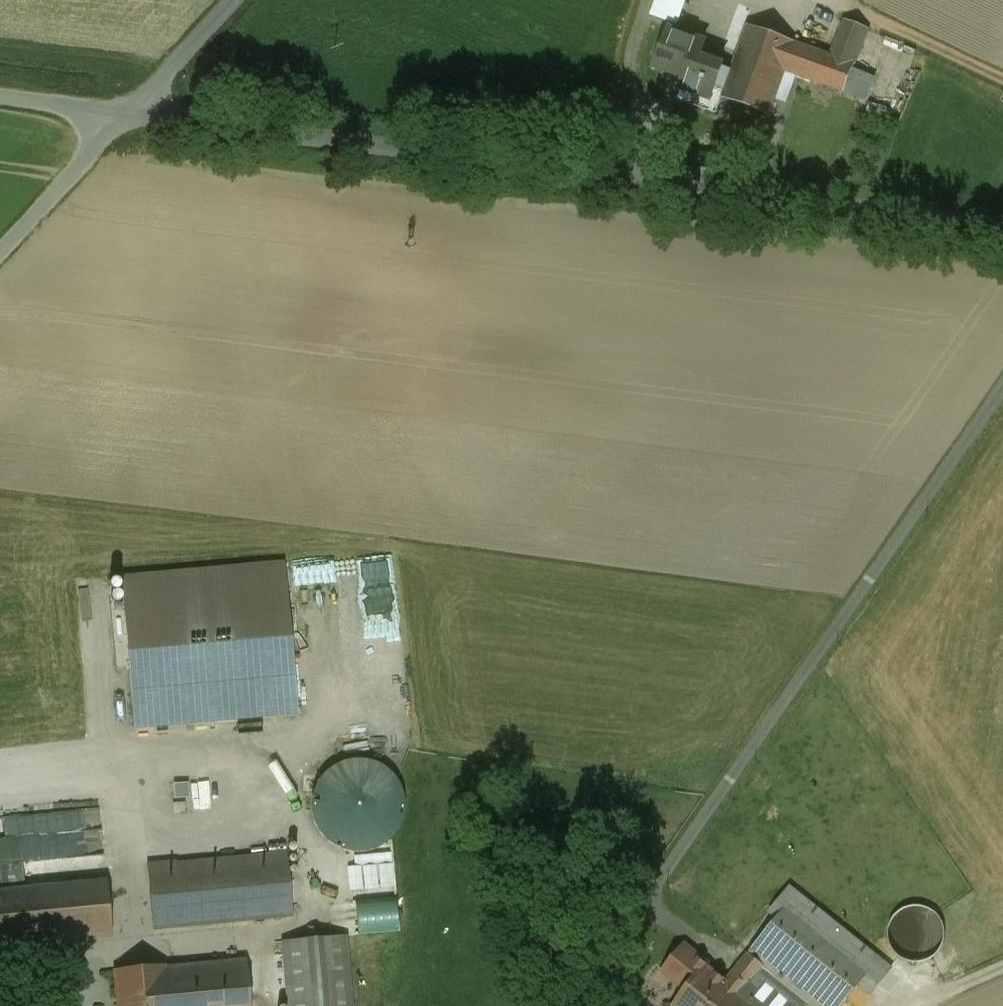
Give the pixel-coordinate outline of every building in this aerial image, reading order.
[(651,17),(678,26),(687,0),(657,0),(651,17)] [(831,56),(796,43),(786,71),(845,92),(863,99),(874,70),(856,64),(870,29),(846,20),(831,56)] [(796,43),(753,28),(749,26),(734,70),(723,98),(724,98),(770,115),(786,71),(796,43)] [(734,70),(701,58),(707,42),(670,29),(656,68),(685,78),(677,101),(697,108),(701,97),(722,104),(724,98),(723,98),(734,70)] [(330,577),(329,563),(298,565),(299,579),(330,577)] [(285,564),(122,579),(136,727),(298,713),(285,564)] [(356,759),(333,767),(316,785),(312,809),(319,832),(337,848),(361,853),(385,845),(401,827),(406,803),(398,780),(380,764),(356,759)] [(175,796),(189,795),(188,780),(173,782),(175,796)] [(51,832),(50,812),(0,816),(0,836),(51,832)] [(294,922),(288,852),(146,865),(152,935),(294,922)] [(64,876),(64,859),(4,860),(4,877),(64,876)] [(103,879),(0,891),(0,946),(109,934),(103,879)] [(791,887),(771,912),(778,918),(749,954),(750,954),(750,953),(767,967),(765,968),(810,1004),(813,1005),(854,1005),(866,991),(872,996),(893,969),(791,887)] [(931,909),(918,906),(906,908),(896,916),(890,927),(890,940),(895,951),(905,959),(917,962),(930,960),(940,952),(945,941),(946,928),(940,917),(931,909)] [(347,936),(283,942),(289,1005),(353,1005),(347,936)] [(708,967),(710,965),(685,946),(665,971),(687,989),(674,1005),(676,1005),(735,1005),(743,996),(765,968),(767,967),(750,953),(750,954),(727,982),(708,967)] [(197,964),(201,1005),(251,1005),(246,959),(197,964)] [(116,972),(119,1005),(201,1005),(197,964),(116,972)] [(743,996),(755,1005),(808,1005),(810,1004),(765,968),(743,996)] [(743,996),(735,1005),(755,1005),(743,996)]
